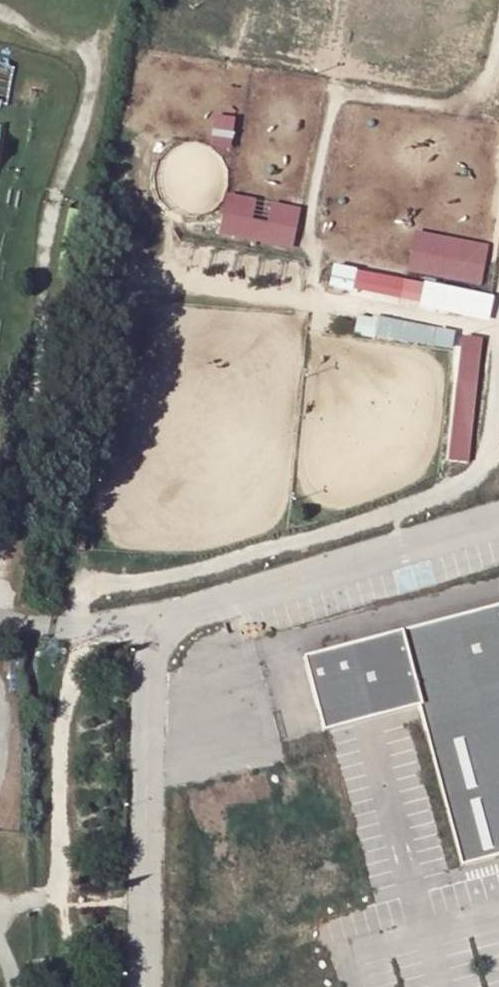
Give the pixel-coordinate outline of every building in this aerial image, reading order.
[(301,209),(227,194),(219,235),(293,249),(301,209)] [(395,227),(322,213),(314,253),(386,267),(395,227)] [(489,245),(415,231),(407,272),(480,286),(489,245)] [(486,296),(333,267),(331,281),(484,310),(486,296)] [(454,334),(357,315),(355,329),(452,348),(454,334)] [(468,463),(476,388),(481,340),(480,339),(465,337),(460,386),(453,461),(457,461),(468,463)] [(304,658),(323,732),(417,708),(460,867),(498,856),(498,606),(304,658)]
